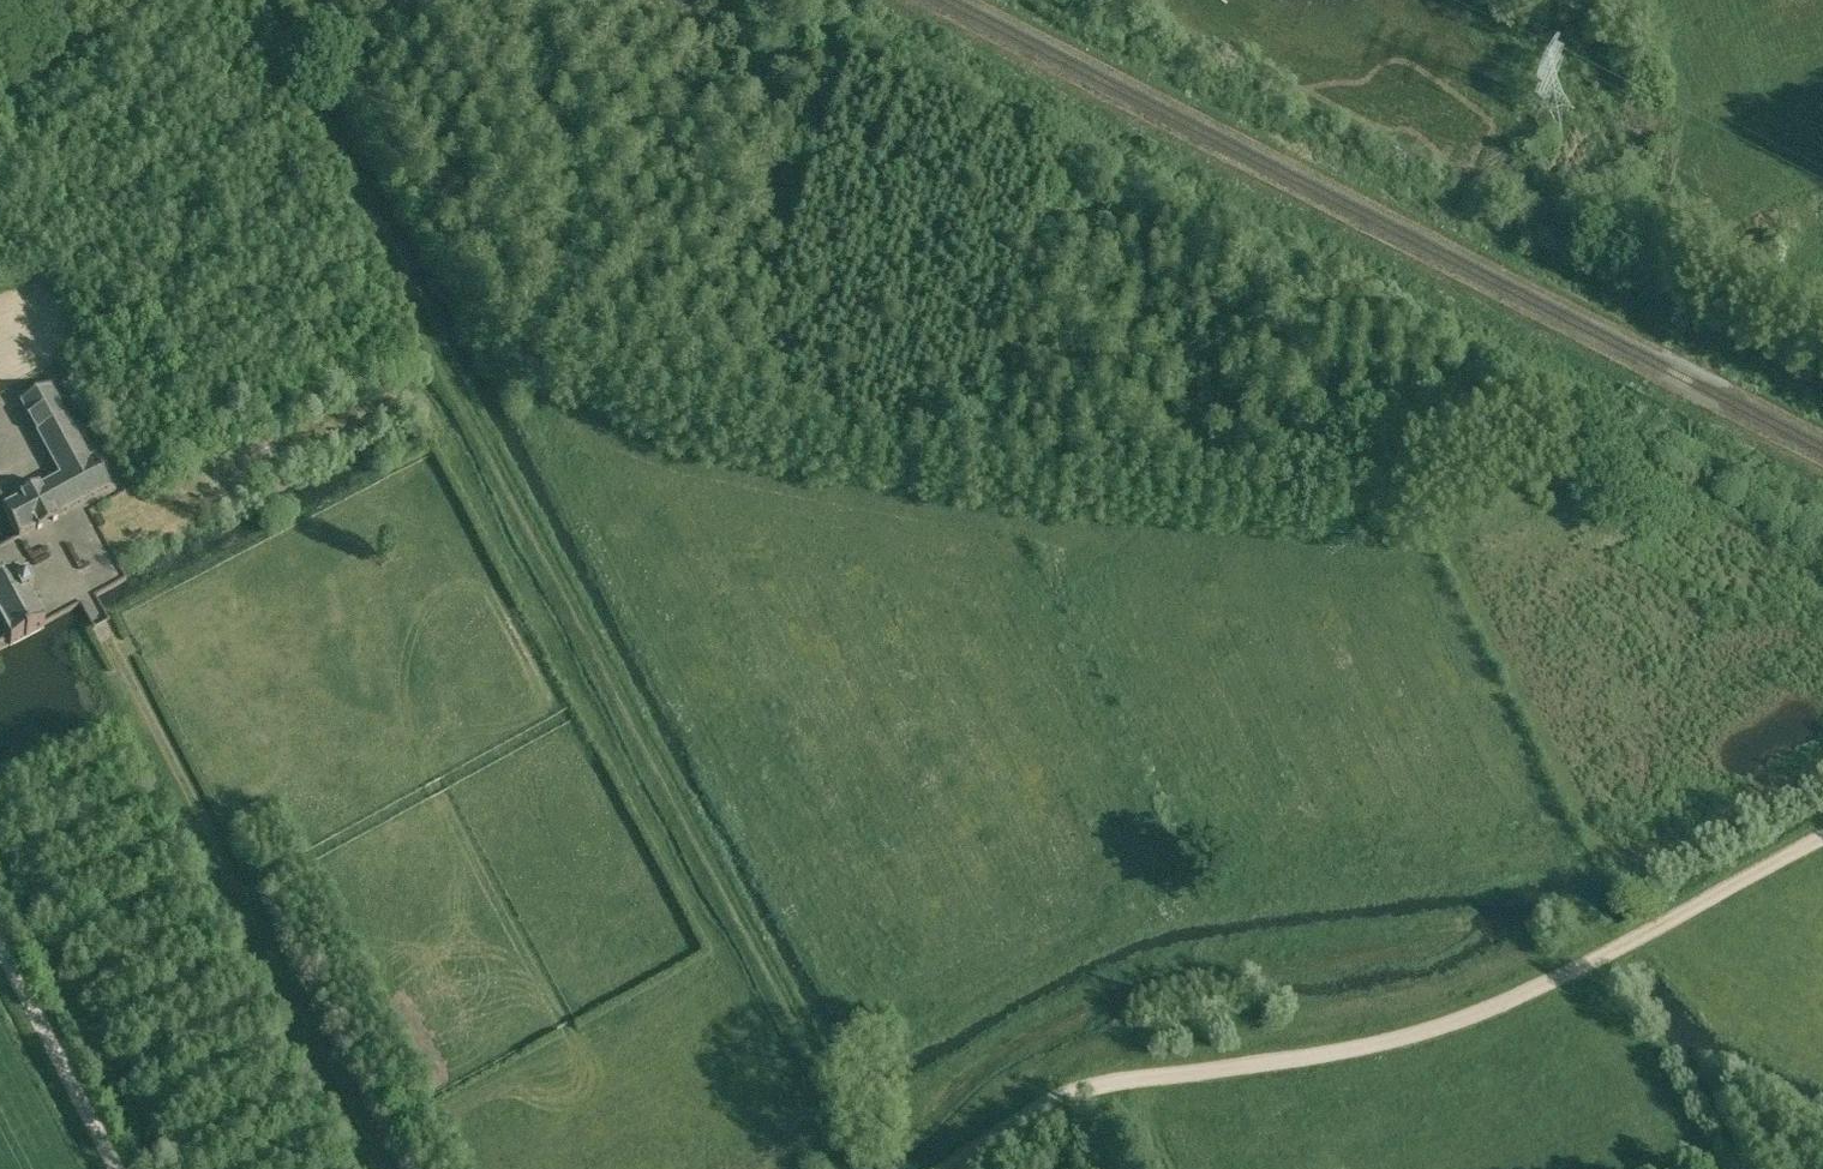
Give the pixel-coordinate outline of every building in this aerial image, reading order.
[(3,506),(19,536),(37,527),(38,529),(57,518),(56,516),(110,487),(94,456),(90,459),(50,385),(19,402),(59,475),(40,486),(39,484),(19,494),(20,496),(3,506)] [(8,639),(10,643),(44,626),(28,595),(33,593),(26,581),(22,583),(16,572),(0,581),(0,643),(8,639)]
